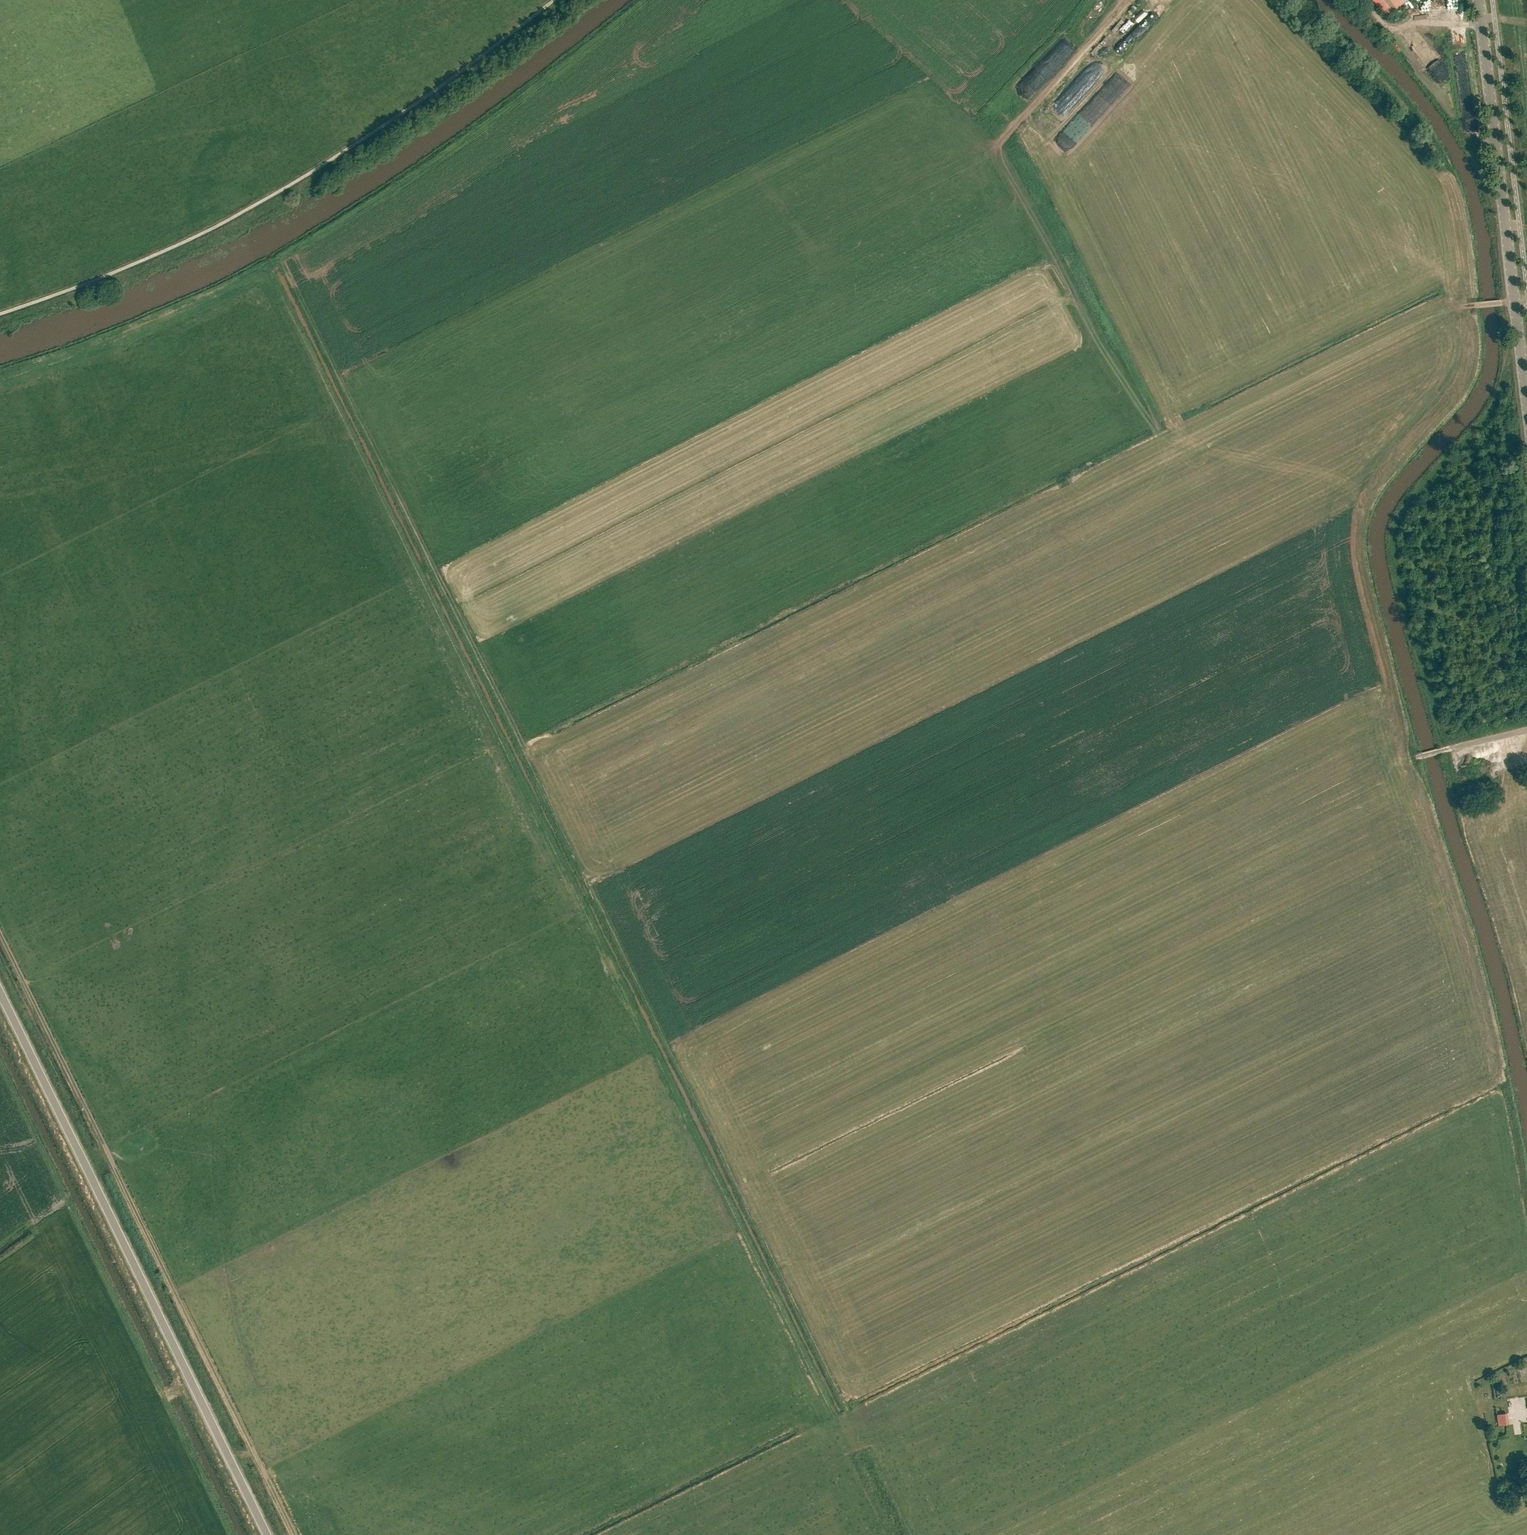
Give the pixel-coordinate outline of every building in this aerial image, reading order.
[(1404,0),(1372,0),(1383,15),(1404,0)] [(1128,43),(1148,21),(1142,15),(1121,38),(1128,43)] [(1448,76),(1428,41),(1417,48),(1436,83),(1448,76)] [(1495,1414),(1495,1425),(1506,1425),(1505,1413),(1495,1414)]
